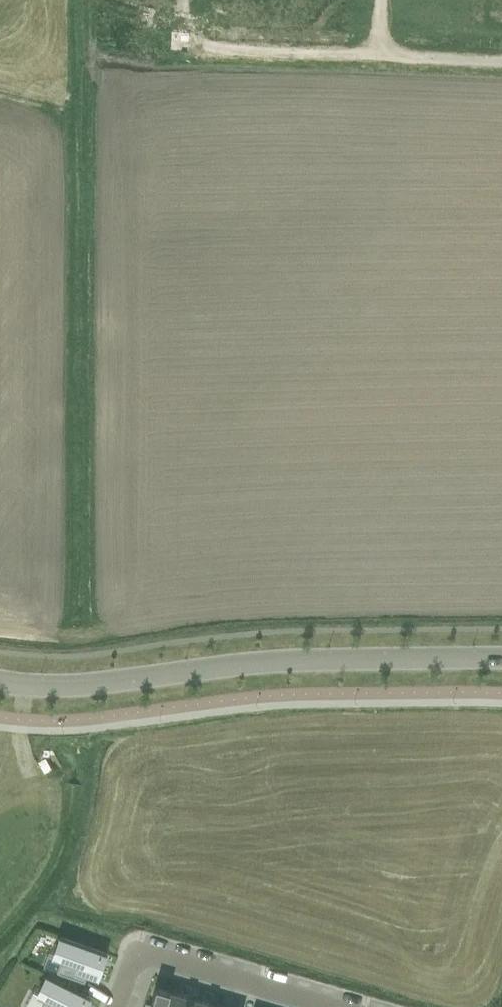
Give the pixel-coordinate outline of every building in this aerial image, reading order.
[(96,978),(105,953),(59,937),(52,956),(61,959),(56,973),(84,983),(87,974),(96,978)] [(89,997),(45,976),(36,994),(45,998),(40,1006),(84,1006),(89,997)] [(150,1004),(145,1003),(143,1006),(175,1006),(178,995),(154,988),(150,1004)] [(175,1006),(196,1006),(198,1000),(178,995),(175,1006)]
